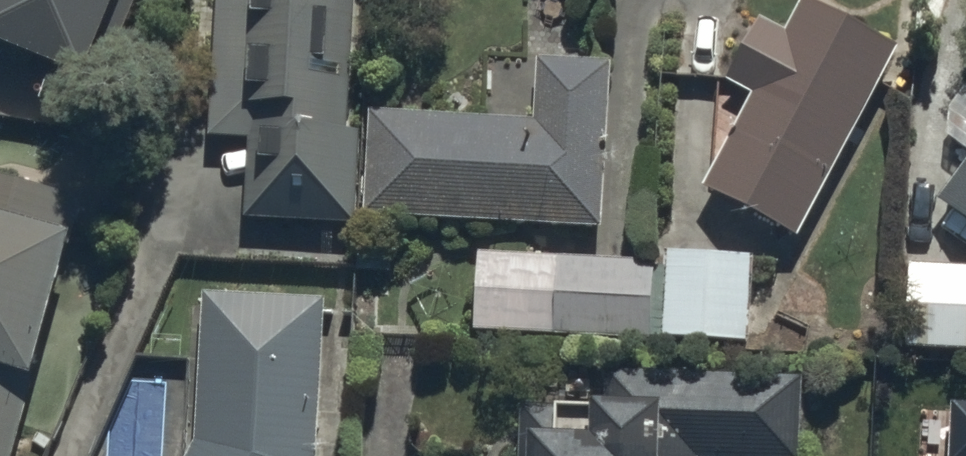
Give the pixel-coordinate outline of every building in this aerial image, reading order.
[(30,64),(39,42),(80,59),(105,0),(0,0),(0,52),(30,64)] [(209,127),(249,129),(245,208),(354,213),(359,121),(346,120),(352,0),(216,0),(209,127)] [(791,226),(893,35),(828,0),(795,0),(782,25),(755,10),(724,69),(751,83),(700,178),(791,226)] [(602,219),(612,54),(539,50),(536,110),(371,100),(365,204),(602,219)] [(933,186),(965,210),(965,141),(933,186)] [(0,169),(0,455),(8,455),(82,188),(0,169)] [(653,253),(476,245),(472,322),(650,330),(653,253)] [(750,248),(664,245),(661,329),(747,333),(750,248)] [(904,256),(902,337),(965,339),(965,258),(904,256)] [(201,285),(197,433),(184,455),(315,455),(322,291),(201,285)] [(605,362),(604,388),(594,388),(592,419),(556,418),(557,397),(521,396),(519,455),(699,455),(700,450),(798,454),(801,370),(605,362)] [(950,399),(947,455),(965,455),(965,400),(950,399)]
